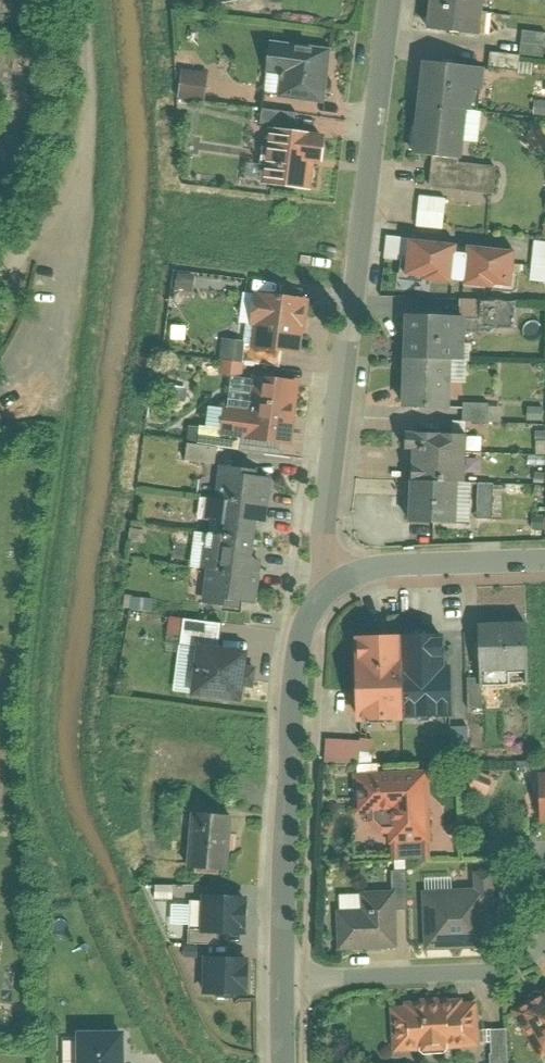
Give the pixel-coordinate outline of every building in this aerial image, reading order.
[(427,37),(478,41),(481,0),(431,0),(427,37)] [(544,55),(544,32),(523,30),(520,55),(544,57),(544,55)] [(338,42),(267,36),(264,72),(286,74),(284,100),(333,104),(338,42)] [(518,66),(519,55),(491,54),(491,65),(518,66)] [(211,97),(215,70),(187,66),(183,93),(211,97)] [(478,70),(424,66),(416,159),(469,164),(478,70)] [(323,137),(273,132),(268,185),(310,189),(313,159),(321,160),(323,137)] [(420,195),(416,227),(444,230),(448,198),(420,195)] [(452,282),(456,240),(410,236),(406,278),(452,282)] [(544,282),(544,242),(534,241),(531,281),(544,282)] [(469,243),(465,284),(512,288),(516,248),(469,243)] [(308,302),(255,297),(249,356),(302,362),(308,302)] [(475,358),(477,312),(409,310),(408,356),(464,357),(475,358)] [(219,374),(239,376),(243,342),(222,340),(219,374)] [(464,357),(408,356),(408,404),(464,405),(464,357)] [(292,450),(299,383),(255,378),(251,417),(248,445),(292,450)] [(219,442),(248,445),(251,417),(222,414),(219,442)] [(470,433),(406,428),(404,453),(408,453),(407,466),(416,467),(415,478),(466,482),(470,433)] [(185,461),(212,464),(214,447),(186,444),(185,461)] [(274,471),(218,465),(203,599),(258,605),(263,559),(258,559),(262,524),(268,524),(274,471)] [(466,482),(415,478),(412,525),(463,529),(466,482)] [(492,518),(492,484),(477,484),(477,518),(492,518)] [(538,617),(485,617),(485,683),(538,683),(538,617)] [(416,716),(415,630),(358,631),(360,717),(416,716)] [(456,630),(415,630),(416,716),(465,715),(464,662),(456,662),(456,630)] [(205,643),(198,693),(229,697),(244,699),(250,649),(205,643)] [(325,762),(373,762),(373,740),(325,740),(325,762)] [(476,771),(469,790),(488,797),(495,778),(476,771)] [(435,855),(431,772),(363,776),(365,811),(377,810),(375,817),(387,832),(396,831),(398,857),(435,855)] [(196,812),(191,864),(228,867),(233,815),(196,812)] [(481,886),(430,887),(431,947),(494,945),(493,902),(502,902),(501,868),(480,869),(481,886)] [(207,891),(206,931),(252,932),(253,892),(207,891)] [(365,908),(337,909),(339,949),(397,946),(394,891),(364,892),(365,908)] [(210,953),(208,992),(250,995),(253,955),(210,953)] [(517,1006),(544,1056),(544,990),(517,1006)] [(411,1003),(398,1004),(402,1049),(488,1043),(485,999),(473,1000),(472,995),(411,999),(411,1003)] [(88,1028),(88,1062),(137,1062),(136,1027),(88,1028)]
